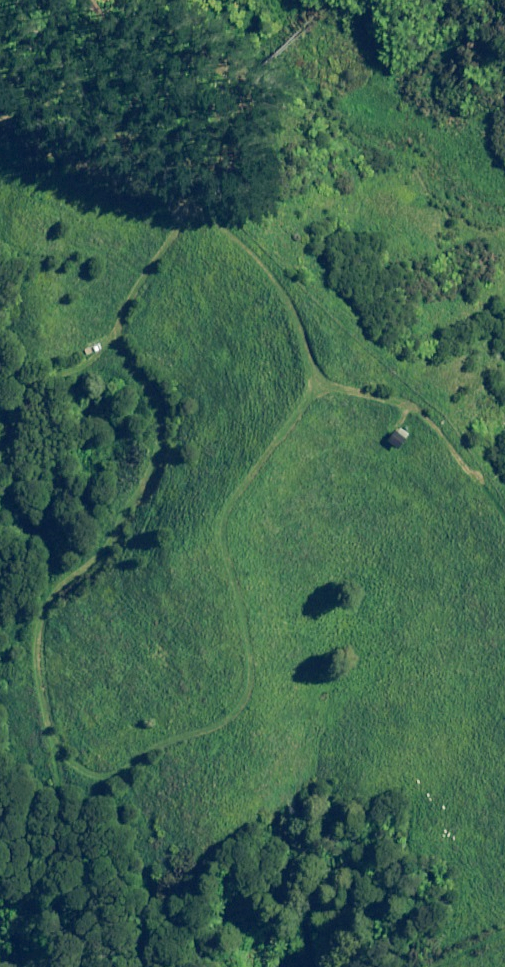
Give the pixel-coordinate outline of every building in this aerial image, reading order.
[(90,17),(101,12),(95,0),(82,0),(90,17)] [(387,441),(399,449),(409,435),(397,426),(387,441)]
